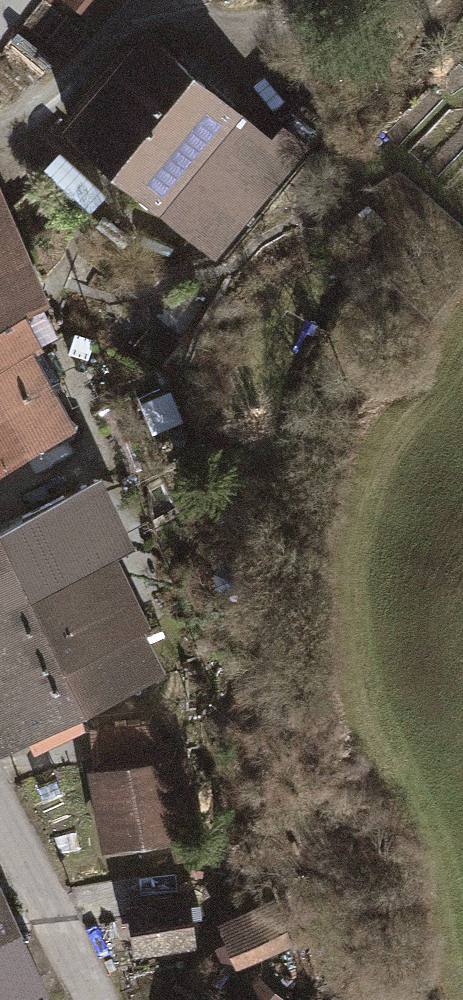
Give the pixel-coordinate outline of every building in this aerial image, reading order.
[(97,27),(112,5),(105,0),(64,0),(62,3),(97,27)] [(148,25),(63,123),(223,263),(320,153),(282,121),(272,133),(148,25)] [(0,183),(0,467),(73,429),(17,322),(61,299),(0,183)] [(0,517),(0,758),(165,676),(137,620),(143,617),(106,544),(114,540),(82,476),(0,517)] [(88,771),(79,772),(89,853),(199,839),(189,758),(150,763),(146,730),(84,738),(88,771)] [(46,998),(0,885),(0,999),(40,999),(46,998)] [(185,892),(126,901),(126,905),(103,909),(109,950),(132,947),(133,957),(193,949),(185,892)] [(271,916),(223,935),(241,982),(290,963),(271,916)]
